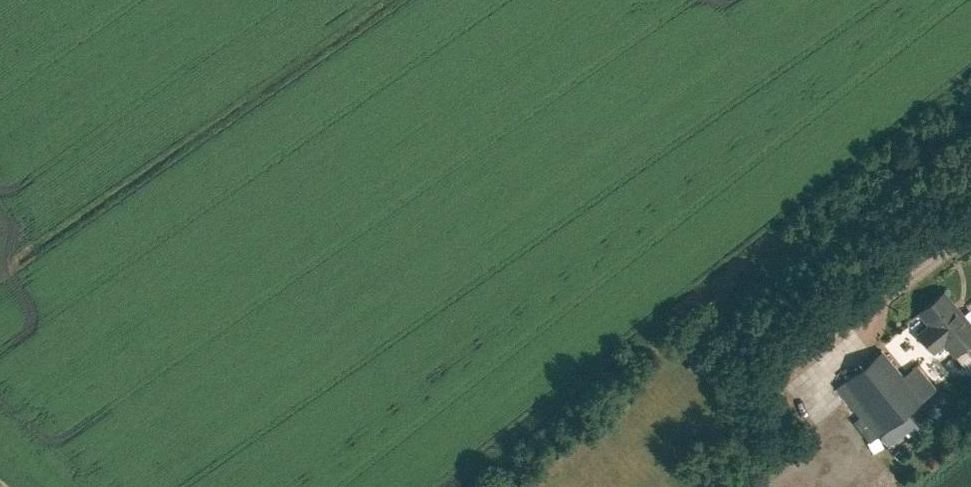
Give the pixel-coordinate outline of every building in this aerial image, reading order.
[(920,312),(930,325),(919,334),(933,351),(944,343),(954,355),(970,340),(970,322),(945,291),(920,312)] [(935,389),(915,365),(902,376),(881,349),(845,378),(836,385),(875,436),(885,429),(921,400),(935,389)]
